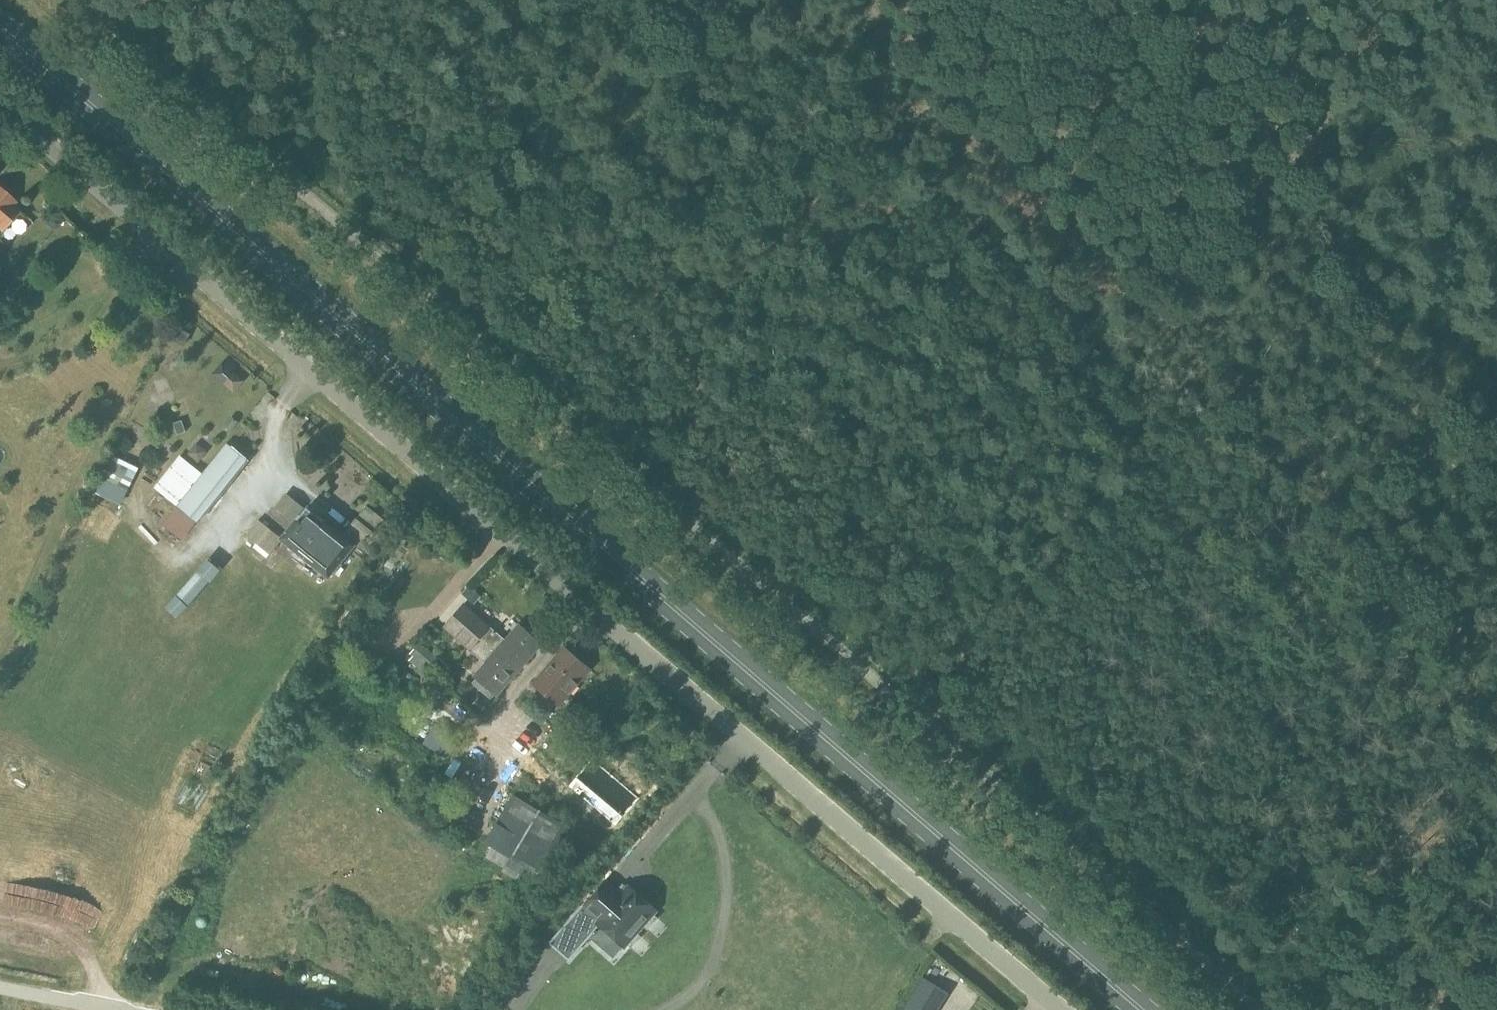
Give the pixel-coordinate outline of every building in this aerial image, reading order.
[(16,203),(0,189),(0,230),(2,232),(19,212),(13,206),(16,203)] [(62,219),(57,215),(52,215),(48,220),(48,225),(52,229),(58,229),(62,224),(62,219)] [(246,460),(197,521),(198,522),(247,459),(227,443),(226,444),(246,460)] [(148,504),(156,492),(142,483),(134,496),(148,504)] [(307,508),(282,539),(329,577),(354,546),(307,508)] [(268,575),(285,554),(257,531),(245,546),(256,556),(252,561),(268,575)] [(121,552),(131,560),(139,550),(128,542),(121,552)] [(504,641),(489,628),(463,606),(455,616),(504,659),(500,663),(515,676),(541,645),(518,625),(504,641)] [(498,696),(515,676),(500,663),(504,659),(455,616),(443,629),(470,650),(470,651),(486,663),(474,677),(498,696)] [(427,667),(429,670),(438,659),(423,644),(411,656),(412,658),(409,661),(417,667),(419,664),(425,669),(427,667)] [(559,707),(591,670),(564,647),(532,684),(559,707)] [(312,697),(317,690),(308,683),(303,689),(312,697)] [(446,755),(458,736),(438,723),(426,741),(446,755)] [(538,874),(567,826),(513,793),(483,842),(491,847),(485,856),(519,877),(526,866),(538,874)] [(585,903),(550,943),(569,960),(593,933),(595,934),(598,931),(596,929),(600,925),(625,947),(627,944),(631,948),(641,937),(637,933),(643,925),(648,929),(658,918),(653,914),(656,911),(629,887),(621,896),(606,882),(586,905),(585,903)] [(903,1009),(924,1009),(939,982),(915,969),(895,1005),(903,1009)] [(958,975),(952,986),(974,997),(980,987),(958,975)]
